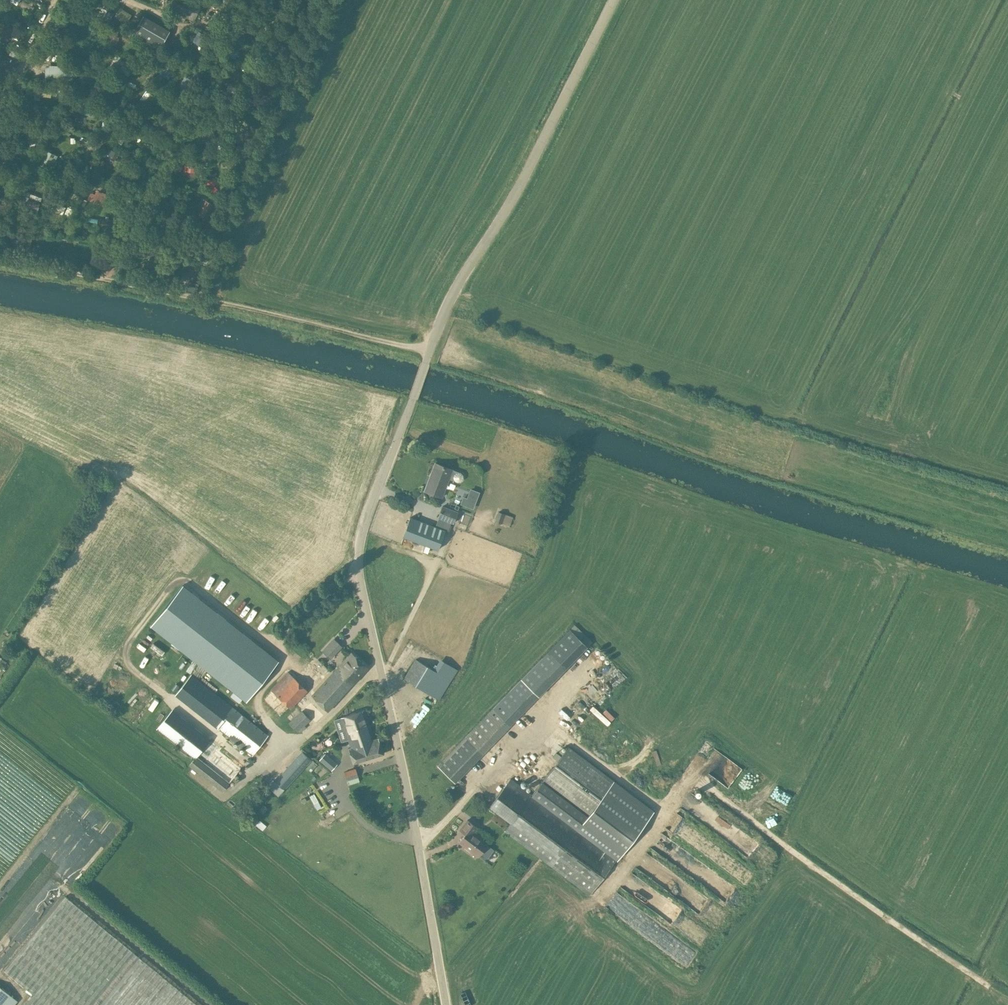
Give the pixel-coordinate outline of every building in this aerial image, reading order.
[(172,10),(181,14),(179,20),(184,22),(186,17),(194,20),(202,4),(194,0),(177,0),(172,10)] [(118,8),(114,17),(125,23),(130,13),(118,8)] [(144,16),(134,34),(160,49),(171,31),(144,16)] [(11,30),(0,24),(0,38),(5,41),(11,30)] [(243,33),(240,38),(251,44),(254,39),(243,33)] [(213,50),(198,43),(194,51),(195,54),(199,55),(202,54),(209,58),(213,50)] [(118,55),(113,65),(129,74),(134,64),(118,55)] [(266,84),(275,88),(282,73),(276,71),(275,74),(271,73),(266,84)] [(24,144),(35,147),(38,137),(27,134),(24,144)] [(41,162),(56,166),(59,154),(45,150),(41,162)] [(97,189),(95,193),(90,191),(87,200),(100,204),(104,191),(97,189)] [(207,200),(200,214),(208,218),(215,204),(207,200)] [(29,201),(28,207),(39,209),(40,203),(29,201)] [(461,472),(436,463),(435,463),(437,464),(432,477),(431,476),(425,491),(442,497),(449,478),(457,481),(460,481),(462,480),(463,477),(463,474),(461,472)] [(459,503),(472,508),(479,491),(469,487),(465,496),(462,495),(459,503)] [(458,511),(443,506),(438,517),(453,523),(458,511)] [(513,516),(498,512),(495,521),(510,526),(513,516)] [(445,530),(410,517),(403,535),(438,549),(445,530)] [(151,625),(246,701),(278,661),(182,585),(151,625)] [(323,650),(331,658),(342,646),(334,638),(323,650)] [(368,667),(352,653),(313,695),(329,710),(368,667)] [(451,680),(416,659),(404,678),(439,700),(451,680)] [(269,688),(288,708),(307,690),(287,670),(269,688)] [(268,734),(193,674),(177,694),(252,754),(268,734)] [(210,740),(173,710),(158,728),(195,758),(190,765),(223,791),(241,767),(209,741),(210,740)] [(311,719),(301,710),(288,722),(297,732),(299,730),(301,732),(306,727),(305,725),(311,719)] [(342,718),(348,738),(357,736),(359,742),(374,738),(365,710),(342,718)] [(494,742),(476,725),(465,737),(482,754),(494,742)] [(357,736),(348,738),(351,747),(349,748),(354,762),(383,753),(378,738),(375,740),(374,738),(359,742),(357,736)] [(654,808),(568,746),(532,794),(511,778),(490,806),(512,822),(506,831),(592,893),(654,808)] [(312,759),(302,751),(275,780),(284,789),(312,759)] [(330,770),(336,762),(323,752),(317,759),(330,770)] [(359,781),(358,777),(355,768),(344,772),(348,785),(359,781)] [(494,850),(487,845),(489,843),(474,832),(478,827),(468,819),(461,829),(466,833),(460,842),(479,856),(481,854),(487,859),(494,850)] [(65,896),(4,970),(34,994),(25,1004),(91,1004),(134,953),(65,896)] [(139,957),(99,1004),(198,1004),(139,957)] [(0,986),(0,1004),(3,1004),(11,995),(0,986)]
